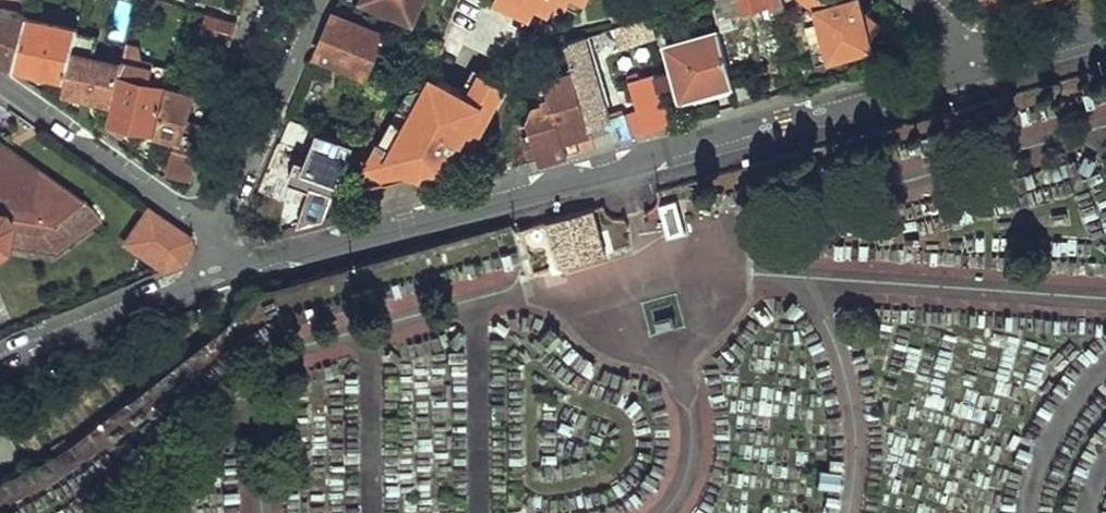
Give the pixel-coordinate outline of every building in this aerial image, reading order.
[(424,0),(365,0),(363,4),(414,25),(424,0)] [(494,2),(532,18),(537,7),(550,13),(555,2),(556,0),(495,0),(494,2)] [(714,1),(721,29),(735,26),(733,16),(769,6),(772,16),(786,11),(783,0),(716,0),(714,1)] [(860,53),(882,29),(848,0),(800,0),(817,65),(860,53)] [(0,9),(0,62),(12,71),(13,67),(24,20),(25,15),(0,9)] [(208,13),(201,36),(230,45),(236,23),(208,13)] [(334,18),(317,58),(366,76),(380,41),(382,37),(334,18)] [(649,19),(643,20),(647,34),(653,33),(649,19)] [(64,79),(77,32),(24,20),(13,67),(64,79)] [(643,20),(616,28),(619,41),(647,34),(643,20)] [(733,77),(721,29),(667,44),(682,99),(734,84),(733,77)] [(77,32),(64,79),(61,91),(110,105),(121,62),(85,53),(89,36),(77,32)] [(403,39),(384,32),(382,37),(380,41),(399,50),(403,39)] [(597,149),(632,140),(625,117),(607,122),(584,36),(565,42),(574,71),(590,126),(597,149)] [(631,82),(658,74),(649,41),(622,48),(631,82)] [(121,62),(110,105),(106,121),(154,133),(168,88),(164,87),(169,69),(138,62),(136,48),(125,45),(121,62)] [(383,87),(391,70),(380,64),(373,81),(383,87)] [(662,88),(678,84),(674,70),(658,74),(662,88)] [(527,125),(538,165),(566,158),(559,134),(590,126),(574,71),(544,79),(551,102),(532,107),(527,125)] [(662,88),(658,74),(630,82),(638,114),(644,137),(673,129),(662,88)] [(479,75),(467,98),(439,83),(407,91),(365,169),(367,170),(363,180),(375,187),(465,162),(505,89),(479,75)] [(191,179),(207,128),(184,121),(191,95),(168,88),(154,133),(153,135),(176,141),(167,173),(191,179)] [(638,114),(625,117),(632,140),(644,137),(638,114)] [(559,134),(566,158),(597,149),(590,126),(559,134)] [(89,201),(0,140),(0,240),(54,246),(97,215),(89,201)] [(326,222),(336,199),(313,191),(299,229),(326,222)] [(673,204),(660,208),(668,238),(681,235),(673,204)] [(169,223),(148,205),(122,238),(162,269),(179,263),(189,240),(169,223)] [(604,256),(593,214),(548,226),(559,267),(604,256)] [(286,312),(315,301),(310,287),(281,298),(286,312)]
